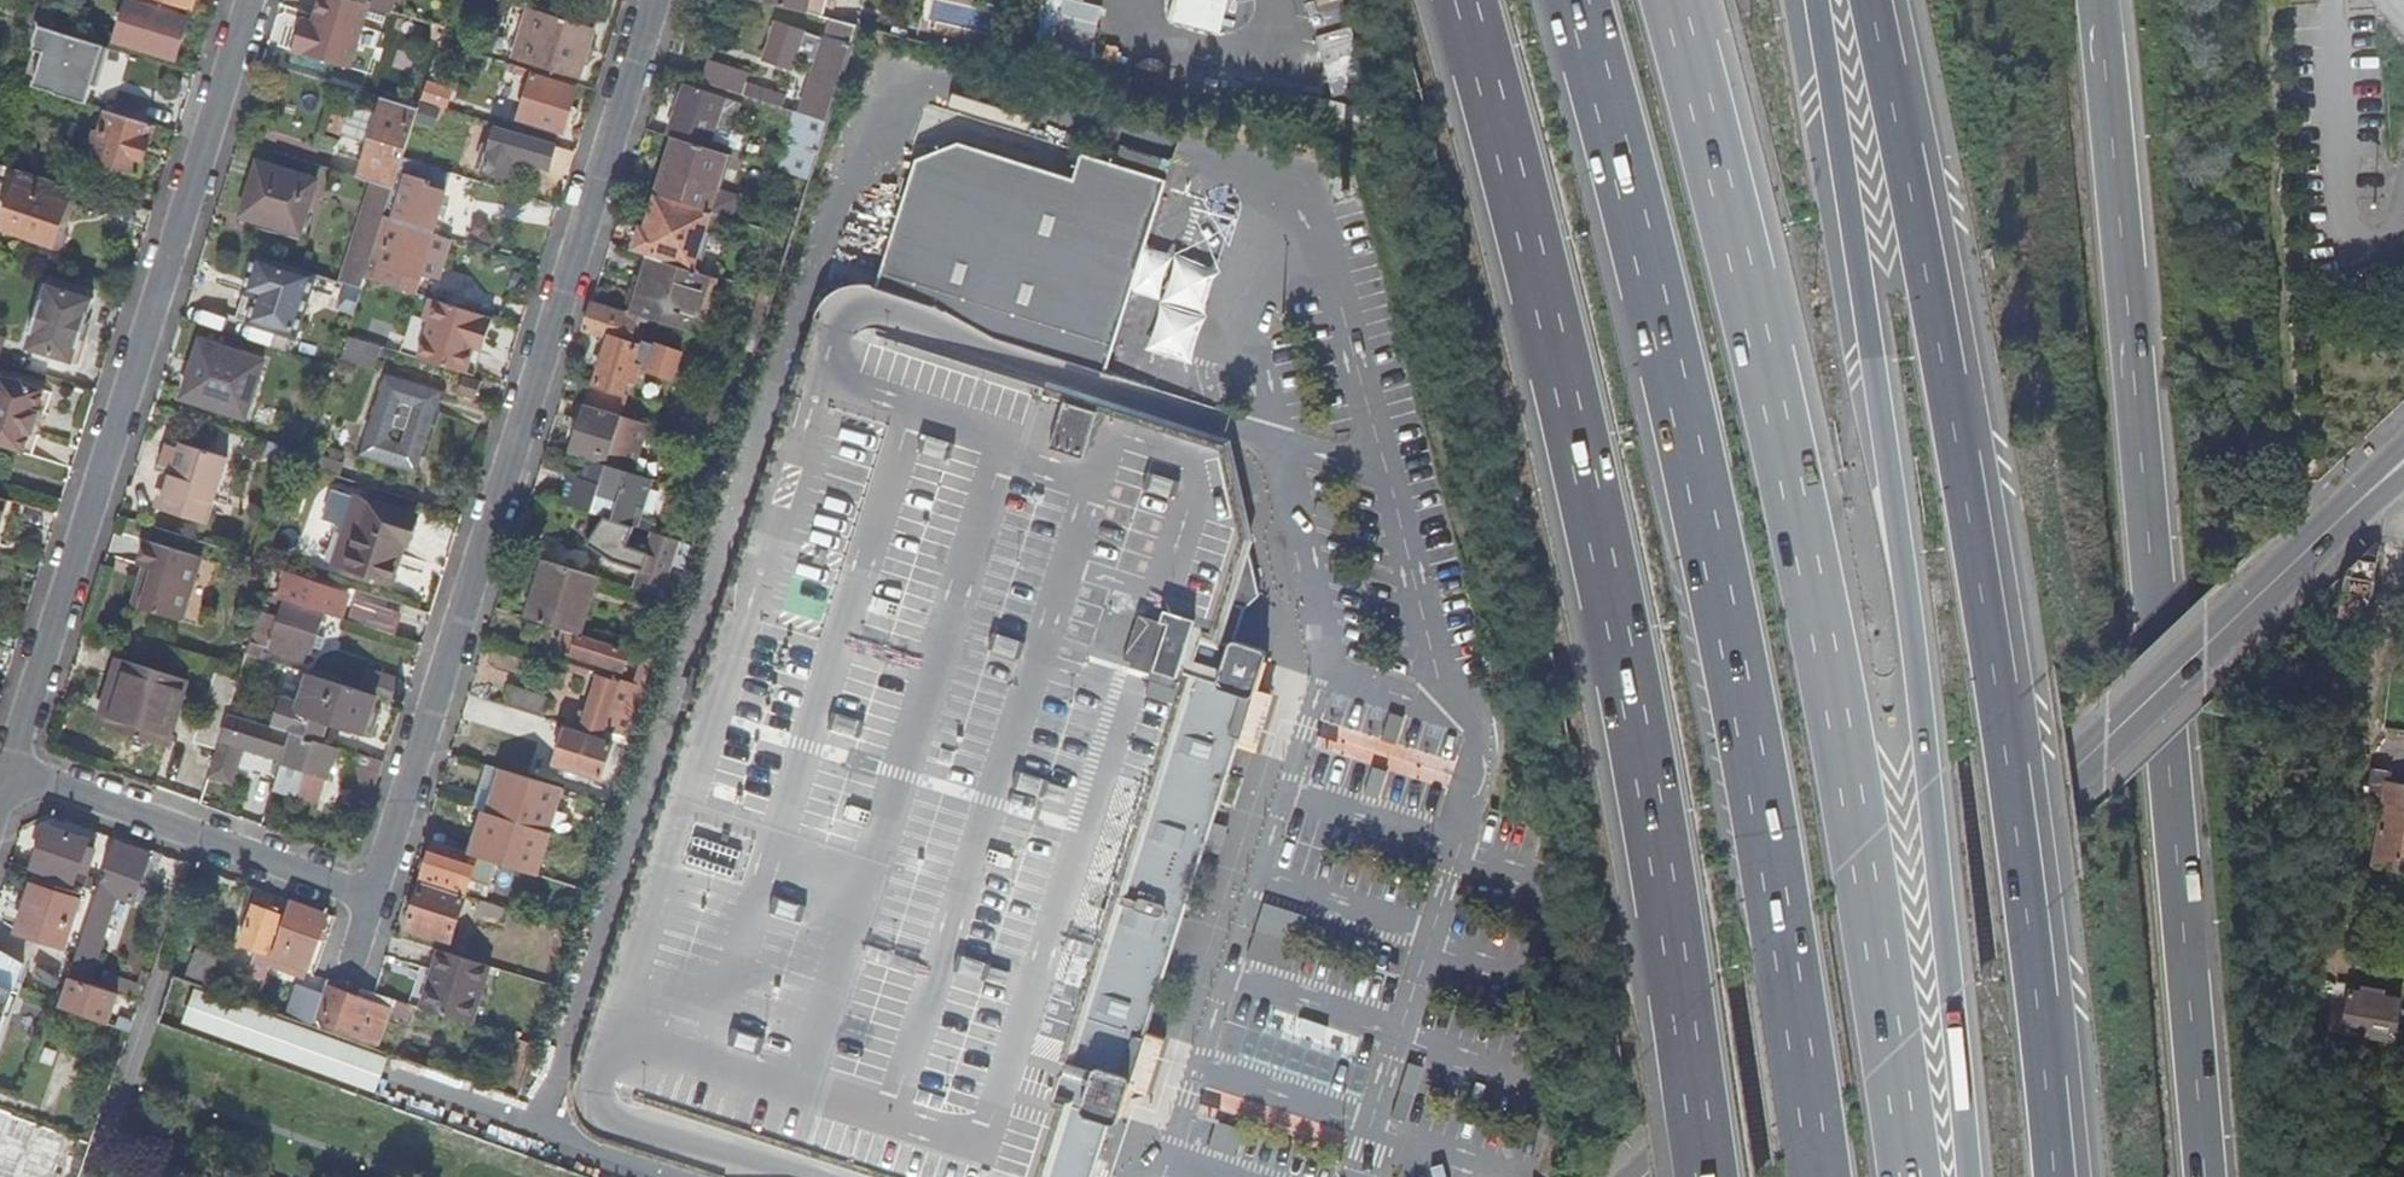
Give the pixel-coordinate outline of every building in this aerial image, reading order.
[(39,26),(54,31),(61,7),(56,5),(58,0),(48,0),(39,26)] [(118,39),(175,56),(186,18),(176,15),(178,5),(160,0),(130,0),(118,39)] [(178,5),(189,9),(192,0),(160,0),(178,5)] [(313,21),(308,20),(305,29),(300,27),(293,51),(351,68),(366,16),(369,4),(355,0),(320,0),(313,21)] [(372,5),(392,11),(396,0),(355,0),(372,5)] [(804,11),(807,0),(757,0),(804,11)] [(1063,29),(1101,34),(1106,1),(1101,0),(1067,0),(1063,29)] [(1232,0),(1175,0),(1171,19),(1226,29),(1232,0)] [(579,77),(594,27),(567,19),(534,10),(533,14),(519,60),(579,77)] [(855,36),(859,25),(833,18),(827,35),(853,41),(855,36)] [(810,34),(777,23),(764,64),(797,75),(802,60),(810,36),(810,34)] [(39,26),(34,43),(46,47),(39,70),(27,66),(22,83),(73,99),(82,102),(87,87),(78,84),(77,85),(71,83),(58,86),(61,77),(62,76),(74,79),(78,68),(82,57),(98,63),(103,46),(85,40),(54,31),(39,26)] [(825,41),(810,36),(802,60),(818,65),(825,41)] [(818,65),(803,112),(809,114),(828,120),(852,44),(827,36),(825,41),(818,65)] [(515,64),(496,58),(492,71),(511,77),(515,64)] [(743,93),(779,104),(782,94),(746,84),(750,75),(708,63),(702,82),(743,93)] [(576,88),(532,74),(517,119),(562,133),(576,88)] [(684,83),(669,135),(676,137),(709,147),(713,131),(730,136),(740,101),(684,83)] [(393,188),(402,158),(405,152),(418,108),(383,97),(374,129),(359,178),(373,182),(393,188)] [(139,175),(154,125),(107,110),(99,134),(93,132),(91,139),(97,140),(91,160),(139,175)] [(809,114),(803,112),(795,110),(792,119),(806,124),(809,114)] [(809,114),(806,124),(796,155),(801,156),(795,174),(810,178),(824,131),(828,120),(809,114)] [(490,145),(483,168),(483,169),(506,177),(512,157),(565,174),(571,154),(554,148),(555,145),(495,127),(490,145)] [(713,131),(709,147),(727,153),(736,156),(741,140),(730,136),(713,131)] [(676,137),(657,194),(675,200),(709,210),(723,165),(727,153),(709,147),(676,137)] [(1124,143),(1119,159),(1171,176),(1176,159),(1124,143)] [(483,168),(490,145),(482,144),(476,165),(483,168)] [(818,316),(811,338),(793,393),(773,456),(794,462),(817,470),(809,495),(797,491),(791,509),(804,513),(775,600),(752,593),(731,587),(706,665),(708,666),(690,720),(705,725),(700,741),(706,742),(707,743),(702,759),(701,758),(677,751),(636,878),(656,885),(634,953),(639,954),(659,961),(635,1037),(618,1089),(734,1126),(890,1176),(1096,1176),(1113,1123),(1117,1124),(1129,1088),(1147,1093),(1158,1058),(1165,1037),(1147,1032),(1178,941),(1240,747),(1255,752),(1261,731),(1273,693),(1259,688),(1270,653),(1232,641),(1244,606),(1258,594),(1227,469),(1218,445),(1088,402),(1094,385),(1098,372),(1161,179),(1151,177),(1153,171),(1111,158),(1105,176),(1078,167),(1069,191),(949,151),(906,169),(867,289),(854,327),(836,321),(818,316)] [(736,156),(727,153),(723,165),(739,170),(743,158),(736,156)] [(801,156),(796,155),(790,172),(795,174),(801,156)] [(378,235),(365,278),(413,293),(419,273),(420,269),(431,234),(431,232),(440,204),(449,173),(402,158),(393,188),(378,235)] [(300,233),(316,178),(257,161),(256,164),(258,165),(256,173),(243,214),(241,213),(240,217),(300,233)] [(73,187),(19,170),(11,195),(0,228),(32,237),(31,244),(39,246),(41,240),(58,245),(65,242),(67,234),(65,227),(60,226),(52,224),(54,217),(62,219),(71,193),(73,187)] [(365,209),(342,281),(344,281),(362,287),(365,278),(378,235),(393,188),(373,182),(365,209)] [(700,245),(705,231),(711,211),(709,210),(675,200),(657,194),(646,229),(641,227),(634,250),(700,271),(707,247),(700,245)] [(711,211),(705,231),(722,236),(729,216),(711,211)] [(52,224),(60,226),(62,219),(54,217),(52,224)] [(420,269),(419,273),(435,278),(446,244),(447,238),(431,234),(420,269)] [(261,285),(258,295),(250,322),(297,336),(307,305),(301,294),(308,270),(256,254),(251,272),(249,281),(261,285)] [(700,332),(717,277),(645,255),(628,311),(700,332)] [(261,285),(249,281),(245,291),(258,295),(261,285)] [(92,299),(47,285),(28,347),(73,362),(92,299)] [(493,318),(430,298),(422,318),(428,320),(424,335),(419,348),(417,356),(456,368),(466,372),(474,349),(478,340),(485,342),(486,339),(493,318)] [(591,304),(583,329),(611,337),(596,384),(591,383),(584,403),(620,414),(625,394),(625,393),(623,392),(626,382),(633,384),(639,366),(673,376),(680,351),(640,339),(638,346),(630,343),(638,315),(627,311),(592,301),(591,304)] [(375,368),(383,345),(348,334),(340,357),(375,368)] [(481,351),(485,342),(478,340),(474,349),(481,351)] [(265,362),(201,341),(188,383),(195,385),(191,400),(247,417),(265,362)] [(481,351),(474,349),(466,372),(474,374),(481,351)] [(441,391),(385,373),(379,392),(359,453),(416,471),(421,454),(430,427),(441,391)] [(0,376),(0,446),(24,454),(30,434),(33,434),(41,409),(38,408),(44,388),(0,376)] [(482,383),(463,378),(457,396),(476,402),(482,383)] [(560,449),(568,452),(580,414),(583,403),(575,400),(560,449)] [(595,460),(633,472),(636,462),(642,441),(648,422),(620,414),(584,403),(583,403),(580,414),(568,452),(575,454),(586,457),(595,460)] [(184,502),(180,514),(209,523),(216,500),(233,505),(243,476),(234,466),(227,464),(229,456),(183,443),(182,447),(169,444),(162,465),(175,469),(166,497),(184,502)] [(586,457),(579,477),(590,481),(595,460),(586,457)] [(649,477),(633,472),(595,460),(590,481),(579,477),(568,474),(559,502),(634,525),(649,477)] [(412,513),(356,496),(335,562),(391,579),(412,513)] [(8,499),(0,497),(0,526),(8,499)] [(184,502),(166,497),(163,509),(180,514),(184,502)] [(644,566),(637,588),(660,595),(670,565),(684,569),(693,543),(666,534),(655,531),(648,552),(641,550),(637,564),(644,566)] [(150,567),(138,607),(182,621),(202,558),(147,541),(140,564),(145,566),(150,567)] [(2333,607),(2332,614),(2332,615),(2366,622),(2379,544),(2376,544),(2347,571),(2340,611),(2333,607)] [(585,573),(591,555),(561,545),(555,564),(567,567),(585,573)] [(585,573),(595,576),(601,557),(591,555),(585,573)] [(544,560),(526,618),(576,633),(595,576),(585,573),(567,567),(555,564),(544,560)] [(273,571),(275,565),(268,563),(267,569),(273,571)] [(132,604),(138,607),(150,567),(145,566),(132,604)] [(328,603),(332,591),(332,589),(285,575),(279,597),(340,617),(343,608),(339,607),(328,603)] [(328,603),(339,607),(343,595),(332,591),(328,603)] [(2319,598),(2306,609),(2321,612),(2319,598)] [(2333,607),(2319,598),(2321,612),(2332,615),(2332,614),(2333,607)] [(671,610),(673,604),(666,601),(664,608),(671,610)] [(247,655),(258,659),(263,647),(284,654),(284,656),(308,664),(313,648),(317,636),(318,631),(323,617),(295,608),(282,605),(278,616),(260,611),(248,651),(247,655)] [(597,640),(580,634),(574,654),(624,668),(629,650),(597,640)] [(317,636),(313,648),(321,650),(324,638),(317,636)] [(656,658),(644,654),(634,684),(646,687),(651,675),(656,658)] [(116,703),(109,728),(140,737),(167,746),(183,695),(188,681),(119,660),(107,700),(116,703)] [(367,669),(359,690),(376,696),(392,701),(398,680),(367,669)] [(194,741),(218,749),(229,712),(231,706),(235,694),(239,680),(216,673),(202,714),(194,741)] [(285,698),(276,726),(293,732),(314,739),(319,740),(322,742),(329,722),(372,735),(381,710),(372,707),(376,696),(359,690),(322,678),(311,675),(302,704),(285,698)] [(618,739),(629,743),(635,721),(646,687),(634,684),(619,678),(618,682),(600,677),(595,692),(584,729),(618,739)] [(511,687),(505,706),(538,715),(544,697),(511,687)] [(116,703),(107,700),(107,701),(99,725),(109,728),(116,703)] [(276,726),(266,724),(229,712),(218,749),(211,772),(209,776),(234,783),(243,753),(235,751),(238,745),(245,746),(285,759),(293,732),(276,726)] [(565,728),(555,763),(602,776),(612,743),(565,728)] [(293,732),(285,759),(279,777),(274,790),(320,803),(328,776),(330,777),(339,746),(322,742),(319,740),(314,739),(293,732)] [(235,751),(243,753),(245,746),(238,745),(235,751)] [(602,776),(555,763),(553,770),(599,783),(602,776)] [(2389,783),(2392,772),(2372,769),(2365,806),(2383,809),(2374,866),(2403,871),(2403,786),(2389,783)] [(88,846),(89,840),(49,827),(47,833),(36,867),(76,880),(78,874),(82,876),(83,870),(90,871),(96,849),(88,846)] [(435,843),(422,882),(465,895),(478,856),(445,845),(435,843)] [(149,855),(114,844),(101,885),(135,898),(149,855)] [(79,896),(36,881),(20,932),(63,947),(79,896)] [(465,895),(422,882),(408,926),(451,939),(465,895)] [(272,958),(267,973),(279,977),(282,969),(305,977),(322,933),(329,915),(300,904),(290,900),(286,914),(285,917),(272,958)] [(504,908),(481,901),(479,909),(501,916),(504,908)] [(1254,955),(1293,963),(1304,909),(1266,901),(1254,955)] [(112,910),(93,904),(70,975),(60,1005),(59,1007),(94,1020),(96,1020),(107,989),(106,988),(89,982),(97,954),(112,910)] [(266,977),(267,973),(272,958),(285,917),(276,914),(271,912),(254,907),(250,920),(243,917),(239,930),(245,932),(241,944),(258,950),(250,973),(266,977)] [(179,976),(216,989),(221,975),(206,969),(211,956),(189,948),(179,976)] [(421,1009),(470,1024),(481,991),(489,965),(439,949),(433,971),(421,1009)] [(25,966),(0,951),(0,1039),(25,966)] [(297,1002),(291,1016),(313,1024),(325,987),(327,980),(316,977),(317,973),(309,980),(303,998),(297,1002)] [(313,1024),(379,1047),(389,1020),(406,1025),(413,1006),(404,1003),(374,994),(359,990),(357,998),(325,987),(313,1024)] [(2403,1042),(2403,1009),(2400,1008),(2401,1000),(2384,997),(2384,991),(2362,987),(2361,993),(2349,992),(2342,1033),(2396,1040),(2403,1042)] [(119,994),(107,989),(96,1020),(108,1024),(119,994)] [(135,1021),(121,1016),(117,1028),(131,1033),(135,1021)] [(1265,1112),(1259,1130),(1285,1138),(1291,1120),(1265,1112)]
